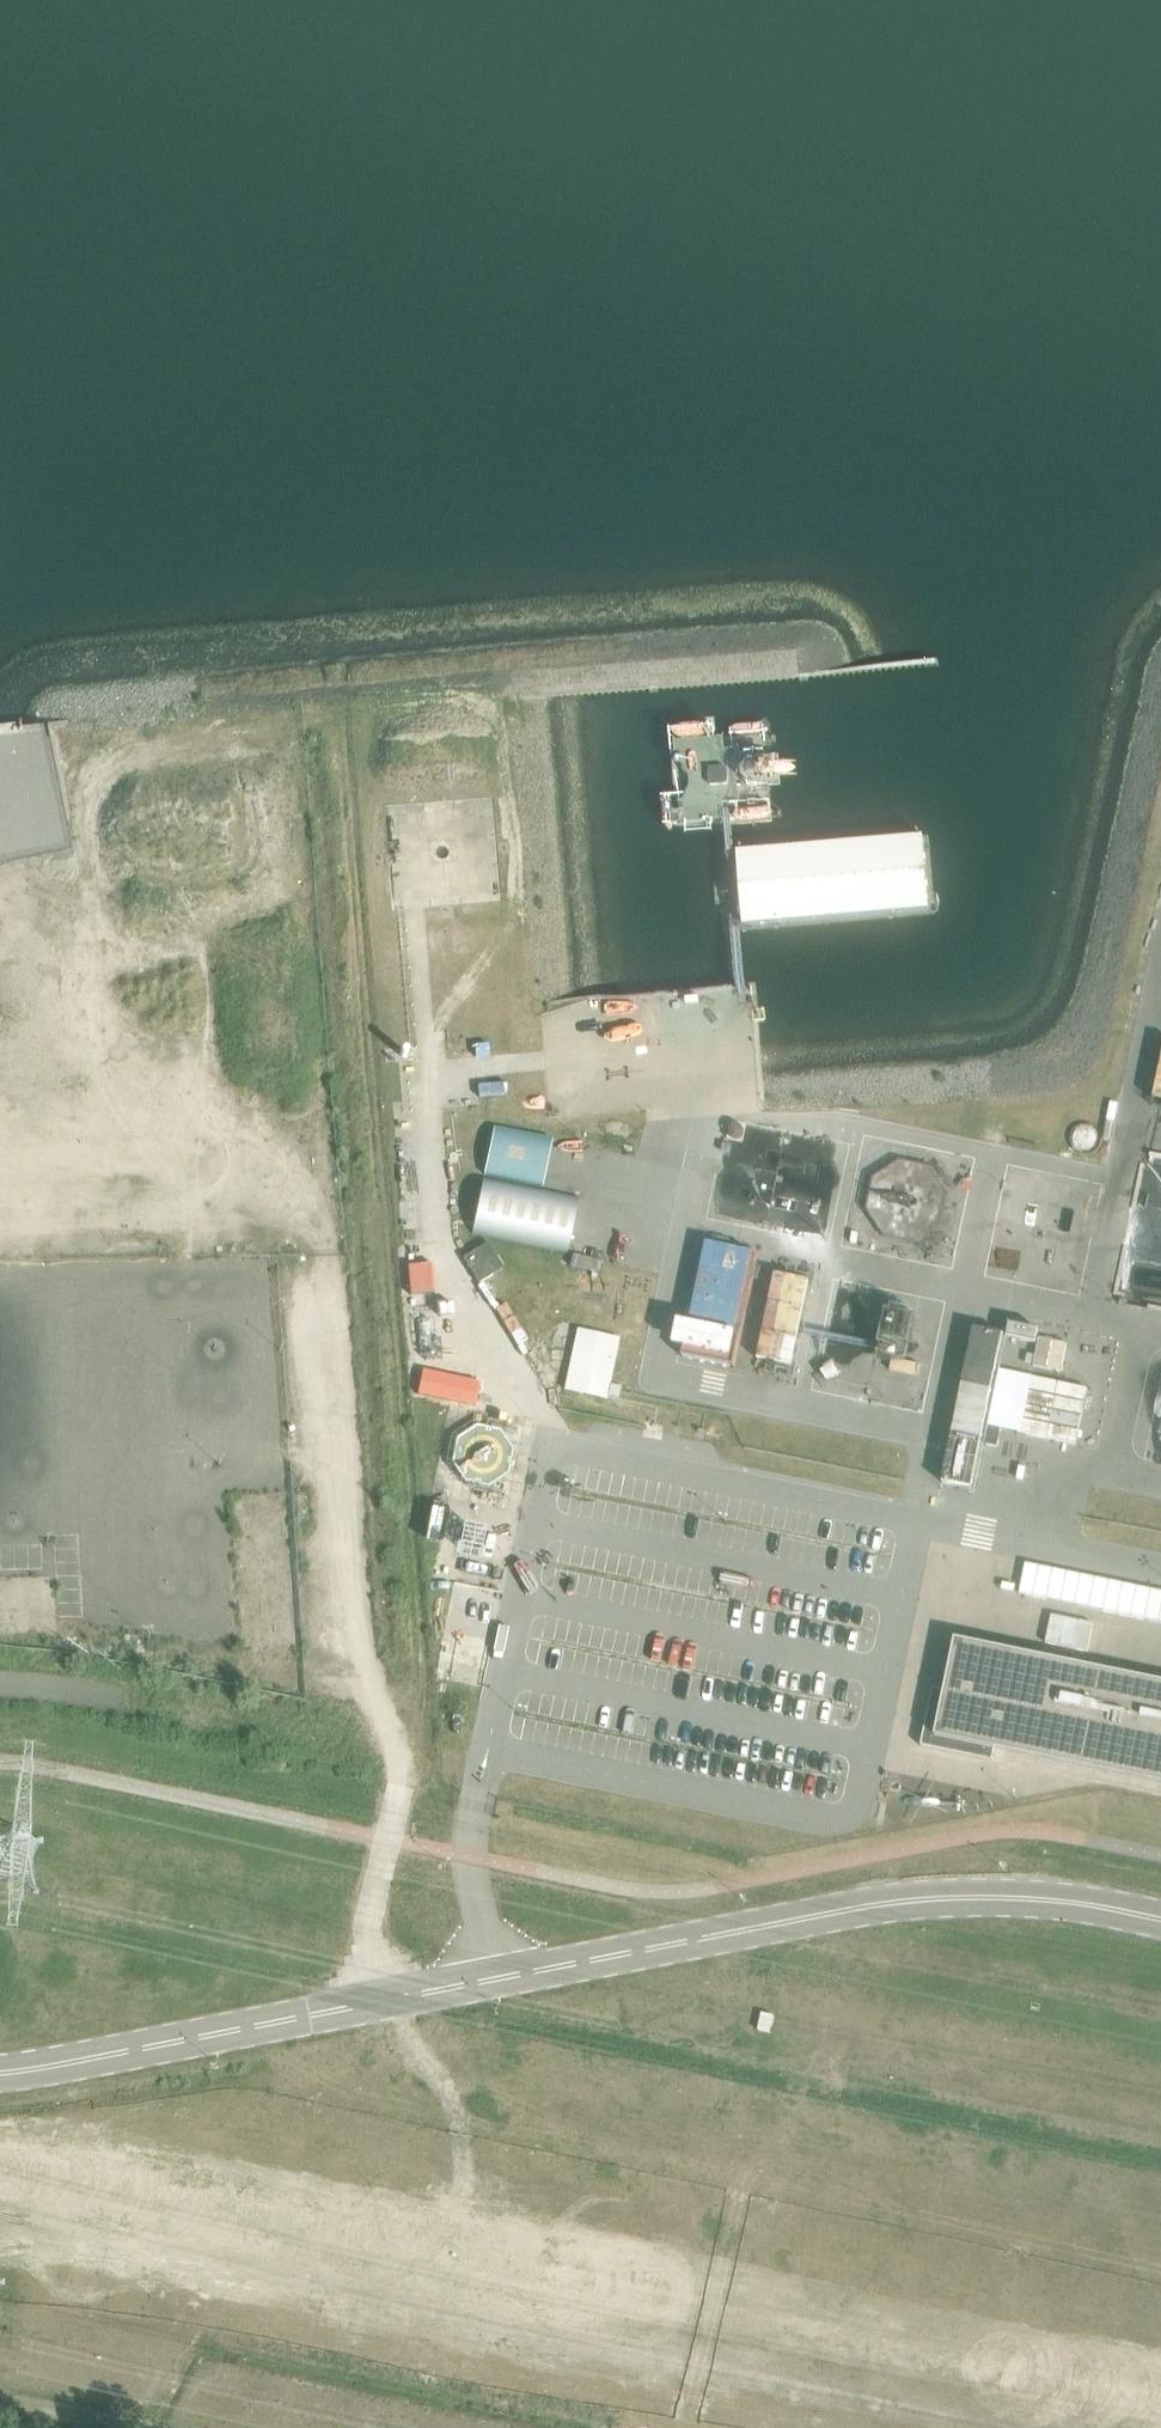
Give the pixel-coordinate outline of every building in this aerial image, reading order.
[(744,917),(930,906),(926,839),(740,850),(744,917)] [(1151,1108),(1160,1110),(1160,1062),(1151,1108)] [(893,1174),(877,1171),(869,1209),(881,1212),(879,1223),(886,1225),(888,1212),(924,1220),(925,1215),(901,1209),(902,1201),(932,1207),(941,1167),(896,1157),(893,1174)] [(735,1221),(742,1162),(717,1159),(710,1218),(735,1221)] [(578,1197),(483,1178),(471,1234),(567,1254),(578,1197)] [(756,1248),(710,1239),(688,1353),(735,1362),(756,1248)] [(162,1262),(163,1290),(203,1289),(203,1262),(162,1262)] [(813,1277),(777,1269),(759,1357),(794,1365),(813,1277)] [(910,1347),(912,1311),(887,1310),(885,1346),(910,1347)] [(1003,1335),(974,1329),(942,1483),(971,1489),(1003,1335)] [(611,1404),(623,1343),(579,1334),(567,1395),(611,1404)] [(240,1647),(299,1645),(292,1489),(233,1491),(240,1647)] [(1028,1561),(1021,1593),(1160,1621),(1160,1588),(1028,1561)] [(0,1574),(0,1633),(60,1632),(59,1573),(0,1574)] [(957,1641),(946,1692),(934,1690),(922,1747),(992,1761),(995,1750),(1160,1784),(1160,1683),(957,1641)] [(770,2033),(774,2016),(761,2014),(758,2031),(770,2033)]
